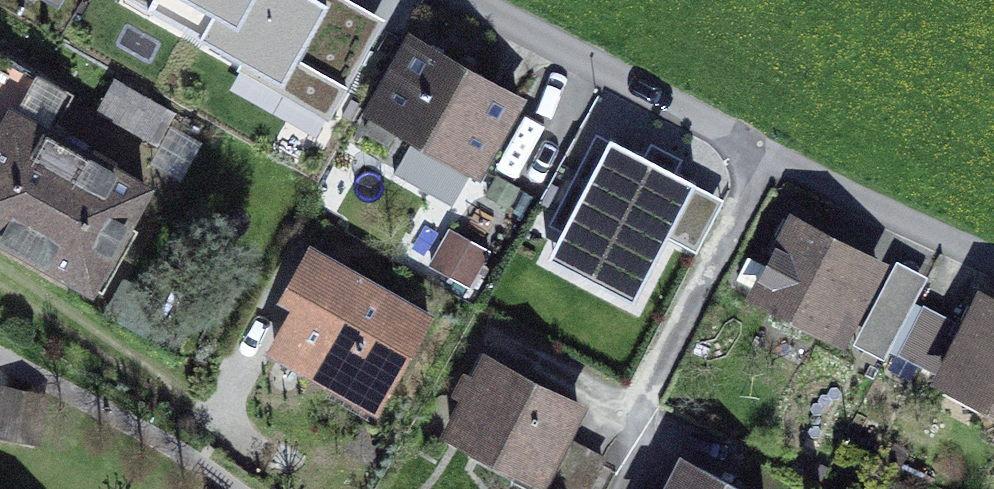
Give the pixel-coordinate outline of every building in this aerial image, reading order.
[(151,8),(283,82),(326,5),(316,0),(155,0),(151,8)] [(519,102),(414,43),(374,112),(479,172),(519,102)] [(40,130),(57,99),(55,85),(3,55),(0,56),(0,136),(2,137),(0,141),(0,236),(91,286),(146,190),(40,130)] [(114,81),(97,112),(156,145),(173,114),(114,81)] [(646,167),(603,145),(569,213),(642,250),(645,243),(655,248),(671,217),(661,212),(683,169),(653,153),(646,167)] [(878,268),(794,226),(760,293),(833,330),(851,293),(862,299),(878,268)] [(429,318),(313,251),(286,297),(300,305),(276,347),(342,385),(352,369),(388,390),(429,318)] [(984,303),(945,379),(993,404),(993,308),(984,303)] [(926,369),(948,322),(924,311),(903,359),(926,369)] [(490,360),(451,433),(504,462),(498,474),(526,488),(591,488),(605,464),(561,440),(579,407),(490,360)] [(686,464),(673,488),(735,488),(686,464)]
